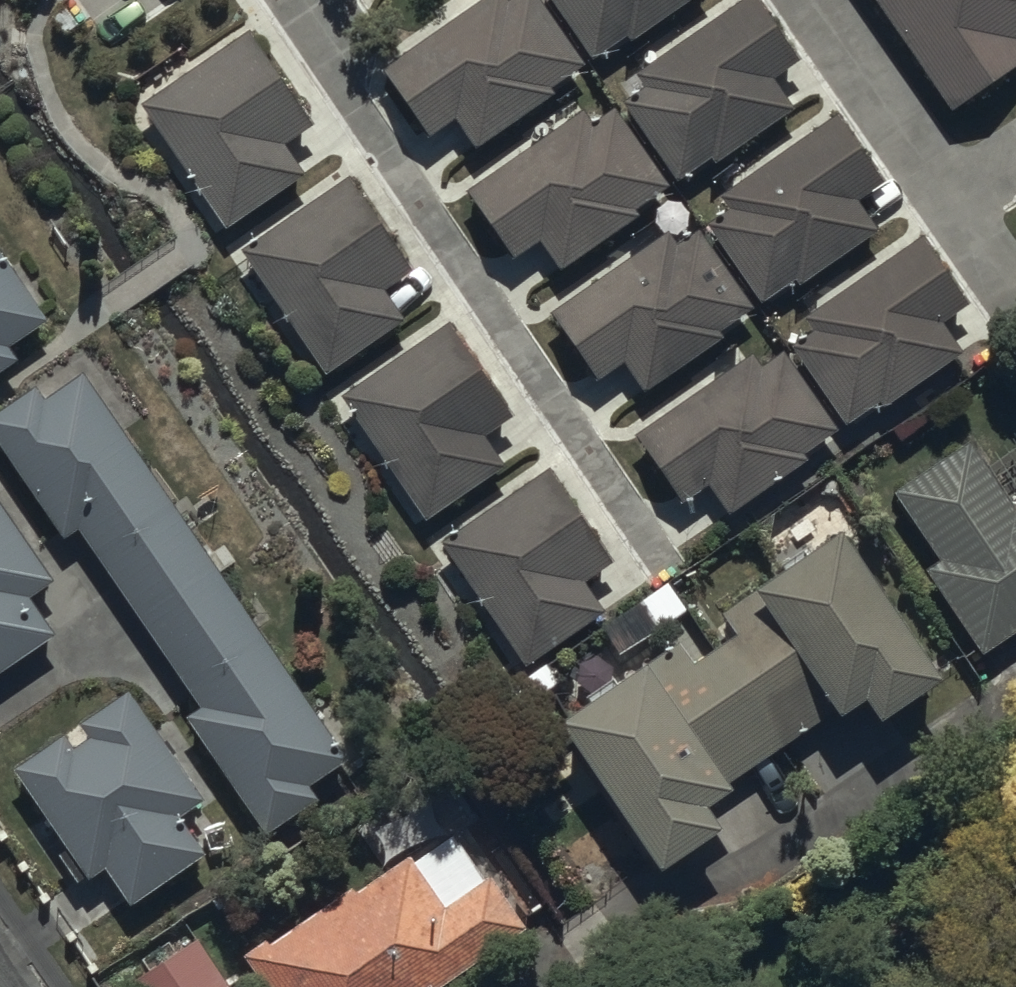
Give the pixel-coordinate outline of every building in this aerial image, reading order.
[(383,70),(430,136),(454,119),(476,151),(553,97),(550,92),(584,68),(536,0),(511,0),(503,6),(499,0),(482,0),(383,70)] [(592,57),(624,35),(632,46),(700,0),(553,0),(592,57)] [(633,77),(643,91),(620,107),(674,182),(711,156),(720,169),(794,115),(772,84),(803,61),(759,0),(740,0),(633,77)] [(949,113),(1015,69),(1015,0),(875,0),(949,113)] [(254,35),(146,107),(227,229),(304,177),(287,151),(318,131),(254,35)] [(581,114),(468,191),(510,260),(542,240),(561,268),(636,217),(634,213),(669,190),(614,109),(589,126),(581,114)] [(837,114),(723,195),(732,208),(708,225),(765,305),(793,286),(798,294),(880,235),(856,202),(886,181),(837,114)] [(348,178),(239,252),(323,375),(405,320),(387,294),(415,276),(348,178)] [(667,235),(549,312),(594,380),(625,360),(644,389),(723,338),(719,333),(750,313),(699,235),(676,250),(667,235)] [(921,239),(804,321),(814,336),(793,351),(847,428),(880,405),(884,411),(962,357),(941,328),(970,308),(921,239)] [(18,359),(12,351),(50,325),(0,253),(0,372),(18,359)] [(451,321),(340,398),(424,519),(503,464),(486,440),(518,417),(451,321)] [(751,357),(636,436),(680,501),(702,486),(724,518),(807,460),(804,456),(838,432),(784,354),(760,370),(751,357)] [(61,541),(78,530),(187,716),(270,837),(321,801),(312,788),(349,763),(84,378),(46,403),(38,390),(0,415),(0,448),(61,541)] [(897,496),(946,560),(923,576),(983,658),(1015,634),(1015,510),(968,444),(897,496)] [(551,469),(441,543),(522,667),(606,612),(587,583),(614,565),(551,469)] [(0,504),(0,672),(52,639),(27,601),(52,585),(0,504)] [(842,534),(725,615),(745,640),(666,694),(646,666),(560,725),(664,875),(722,835),(709,816),(735,798),(727,787),(838,711),(844,720),(868,704),(885,728),(946,685),(842,534)] [(205,804),(126,691),(81,721),(93,738),(73,752),(62,736),(14,770),(70,850),(58,859),(75,882),(82,877),(88,886),(107,872),(132,907),(204,856),(180,822),(205,804)] [(528,934),(494,880),(486,885),(454,836),(357,898),(352,892),(246,960),(264,986),(444,986),(528,934)] [(195,939),(126,980),(130,986),(225,986),(195,939)]
